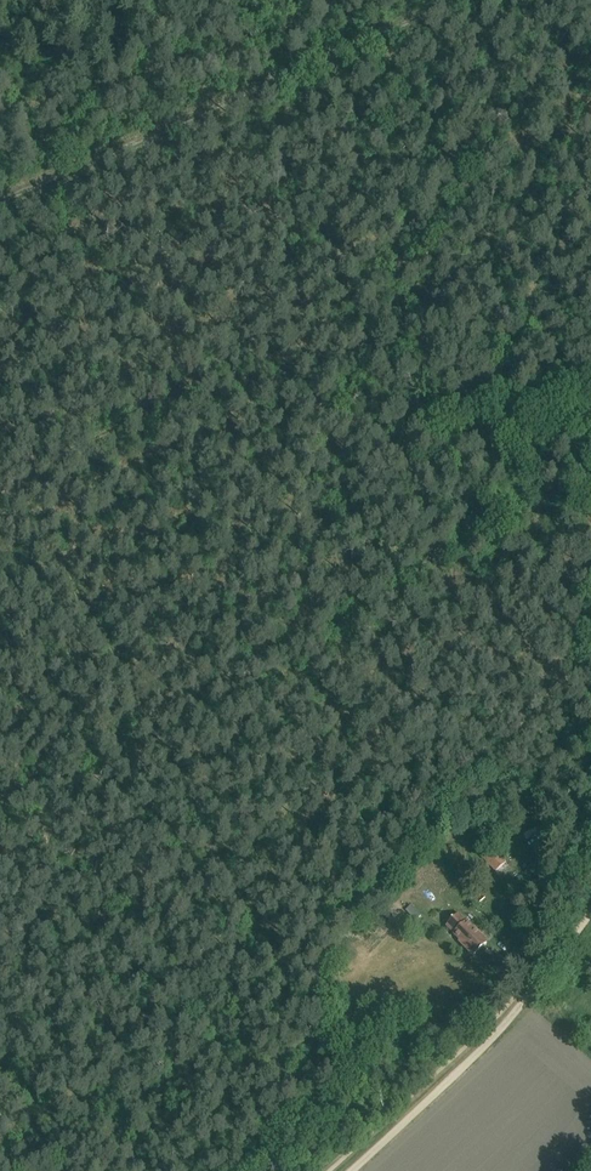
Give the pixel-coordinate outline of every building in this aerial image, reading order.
[(506,863),(490,846),(491,845),(490,844),(489,845),(486,842),(476,852),(496,873),(506,863)] [(422,916),(416,910),(410,915),(416,921),(422,916)] [(459,915),(451,923),(446,927),(474,955),(487,943),(459,915)]
